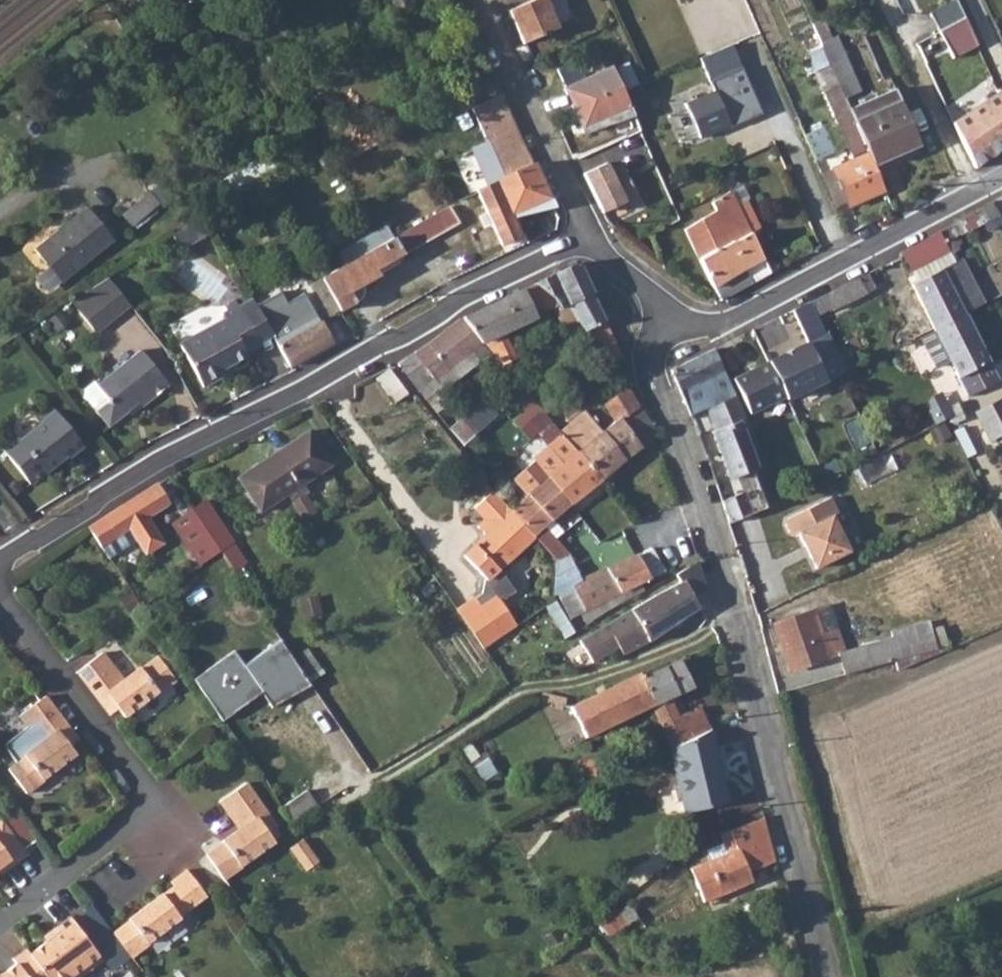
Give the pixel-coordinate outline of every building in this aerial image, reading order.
[(510,9),(525,42),(560,26),(548,0),(529,0),(510,9)] [(982,45),(960,0),(954,0),(932,11),(956,58),(982,45)] [(823,19),(813,24),(821,42),(832,37),(823,19)] [(832,37),(821,42),(831,66),(840,87),(844,98),(859,91),(836,36),(832,37)] [(929,38),(917,43),(923,58),(936,53),(929,38)] [(733,47),(701,61),(711,85),(743,70),(733,47)] [(556,69),(582,128),(630,107),(623,90),(612,66),(584,77),(576,59),(556,69)] [(617,67),(627,88),(638,83),(629,62),(617,67)] [(822,87),(824,93),(840,87),(831,66),(820,71),(826,84),(822,87)] [(989,88),(993,94),(998,90),(995,84),(989,88)] [(840,87),(824,93),(853,159),(869,152),(854,120),(849,108),(844,98),(840,87)] [(953,121),(976,168),(1001,151),(1001,94),(999,90),(998,90),(993,94),(974,106),(953,121)] [(739,92),(720,100),(735,131),(753,123),(739,92)] [(947,112),(953,121),(974,106),(968,98),(947,112)] [(899,100),(854,120),(869,152),(874,165),(918,145),(899,100)] [(817,116),(799,122),(805,135),(822,127),(817,116)] [(512,126),(485,138),(486,142),(502,178),(529,166),(512,126)] [(822,127),(805,135),(816,161),(832,153),(822,127)] [(486,142),(470,149),(487,185),(502,178),(486,142)] [(311,147),(302,152),(307,163),(318,157),(311,147)] [(853,159),(846,162),(834,168),(851,206),(886,192),(874,165),(869,152),(853,159)] [(266,154),(232,175),(241,191),(256,181),(264,176),(275,168),(266,154)] [(607,163),(584,173),(600,208),(601,210),(603,212),(617,200),(620,204),(637,196),(624,170),(613,176),(607,163)] [(487,185),(477,189),(501,245),(519,237),(509,216),(548,198),(533,165),(529,166),(502,178),(487,185)] [(232,175),(216,185),(225,201),(241,191),(232,175)] [(685,229),(698,257),(708,253),(750,231),(760,226),(748,200),(753,198),(746,183),(713,201),(716,211),(685,229)] [(155,204),(147,192),(120,215),(130,226),(155,204)] [(341,266),(321,278),(339,310),(353,302),(348,293),(378,275),(375,269),(470,217),(460,199),(436,212),(341,266)] [(336,254),(341,266),(436,212),(432,206),(429,208),(429,209),(389,232),(387,230),(372,239),(369,238),(357,245),(355,243),(336,254)] [(965,213),(969,232),(1001,225),(1001,216),(1000,206),(965,213)] [(60,281),(61,282),(111,240),(86,208),(73,218),(35,250),(60,281)] [(206,214),(175,233),(184,248),(214,229),(206,214)] [(708,253),(698,257),(713,288),(713,291),(717,299),(735,291),(769,273),(763,260),(750,231),(708,253)] [(939,234),(901,256),(912,276),(950,253),(939,234)] [(913,283),(936,328),(959,315),(961,312),(983,301),(961,259),(913,283)] [(535,317),(555,307),(557,310),(561,309),(569,305),(594,294),(585,277),(579,264),(532,284),(510,295),(463,320),(483,342),(500,362),(513,355),(502,333),(535,317)] [(857,277),(809,301),(816,315),(830,308),(831,309),(865,294),(857,277)] [(326,319),(339,310),(321,278),(308,285),(319,305),(326,319)] [(129,302),(110,279),(77,305),(95,328),(129,302)] [(594,294),(569,305),(584,332),(590,330),(613,360),(615,358),(623,355),(594,294)] [(223,305),(226,310),(235,304),(233,299),(223,305)] [(237,307),(257,341),(271,333),(264,319),(253,299),(237,307)] [(271,333),(290,366),(329,343),(319,323),(311,311),(302,316),(295,302),(264,319),(271,333)] [(226,375),(223,370),(232,364),(245,357),(244,353),(259,345),(257,341),(237,307),(235,304),(226,310),(220,313),(224,319),(178,344),(202,389),(226,375)] [(569,305),(561,309),(577,334),(584,332),(569,305)] [(791,310),(737,337),(751,368),(806,343),(791,310)] [(997,379),(964,313),(936,328),(923,334),(920,336),(936,367),(949,360),(967,395),(997,379)] [(463,320),(398,365),(437,413),(450,404),(441,392),(479,362),(471,351),(483,342),(463,320)] [(807,344),(826,384),(844,375),(855,369),(846,351),(835,357),(825,336),(807,344)] [(713,348),(671,369),(691,415),(715,405),(734,397),(713,348)] [(83,396),(93,411),(106,426),(130,408),(139,409),(169,387),(141,352),(98,384),(96,381),(83,390),(83,396)] [(232,364),(223,370),(226,375),(236,370),(232,364)] [(388,371),(376,379),(394,401),(405,393),(388,371)] [(542,410),(560,432),(584,413),(567,387),(537,405),(542,410)] [(584,413),(560,432),(578,454),(600,480),(657,433),(638,406),(631,394),(627,387),(604,404),(615,423),(603,434),(585,412),(584,413)] [(716,431),(712,433),(729,477),(734,475),(744,494),(721,503),(728,523),(780,499),(774,487),(772,482),(734,397),(707,409),(716,431)] [(973,415),(987,442),(1001,434),(1001,406),(1000,401),(973,415)] [(948,409),(956,423),(961,421),(958,416),(962,414),(957,403),(948,409)] [(0,446),(0,448),(25,484),(54,462),(52,459),(63,451),(66,456),(78,448),(80,444),(53,409),(38,420),(40,423),(17,440),(14,436),(0,446)] [(516,481),(528,496),(550,478),(578,454),(560,432),(542,410),(522,430),(530,438),(538,431),(542,435),(540,438),(550,449),(516,481)] [(463,420),(450,429),(463,445),(474,435),(463,420)] [(308,433),(240,477),(261,510),(329,465),(308,433)] [(578,454),(550,478),(571,504),(600,480),(578,454)] [(785,476),(772,482),(774,487),(780,499),(793,494),(785,476)] [(528,496),(510,511),(535,536),(555,559),(568,554),(556,540),(544,528),(552,521),(571,504),(550,478),(528,496)] [(117,507),(87,525),(110,560),(137,543),(145,555),(164,544),(148,518),(168,504),(156,483),(117,507)] [(510,511),(494,492),(476,510),(485,521),(478,527),(485,536),(463,556),(483,580),(481,592),(456,609),(483,647),(515,625),(498,600),(513,590),(498,569),(535,536),(510,511)] [(828,497),(785,517),(783,524),(786,531),(793,533),(795,533),(811,567),(846,552),(830,516),(836,514),(828,497)] [(204,501),(191,510),(219,551),(233,540),(204,501)] [(191,510),(171,524),(199,564),(219,551),(191,510)] [(552,521),(544,528),(556,540),(563,533),(552,521)] [(554,577),(552,592),(554,595),(559,594),(570,614),(579,610),(620,591),(664,570),(651,548),(582,581),(575,568),(554,577)] [(683,581),(662,591),(581,637),(594,661),(620,647),(624,653),(699,608),(692,595),(706,589),(701,572),(698,561),(677,572),(683,581)] [(128,611),(140,602),(131,590),(119,599),(128,611)] [(620,591),(579,610),(586,622),(625,599),(620,591)] [(556,597),(545,605),(563,635),(574,628),(556,597)] [(815,609),(774,623),(791,669),(832,654),(815,609)] [(838,651),(844,668),(902,650),(905,659),(933,650),(936,650),(927,620),(891,631),(892,635),(838,651)] [(120,638),(107,646),(125,673),(138,665),(120,638)] [(234,652),(193,679),(223,723),(262,696),(271,709),(307,685),(280,644),(244,668),(234,652)] [(157,660),(172,680),(186,670),(172,649),(157,660)] [(100,655),(75,673),(102,708),(108,703),(111,703),(116,710),(122,718),(156,693),(157,694),(173,682),(172,680),(157,660),(156,658),(139,671),(137,670),(117,685),(108,673),(112,670),(100,655)] [(640,672),(571,706),(587,737),(653,705),(665,726),(674,748),(708,731),(698,706),(677,716),(668,698),(693,685),(680,658),(642,676),(640,672)] [(71,734),(44,699),(20,718),(31,734),(35,731),(44,742),(24,758),(25,760),(8,773),(10,775),(26,794),(27,796),(42,784),(42,782),(75,757),(69,749),(64,742),(65,739),(71,734)] [(108,703),(102,708),(108,716),(116,710),(111,703),(108,703)] [(674,748),(671,749),(687,814),(729,802),(711,729),(708,731),(674,748)] [(77,742),(71,734),(65,739),(64,742),(69,749),(77,742)] [(14,803),(26,794),(10,775),(0,783),(0,785),(14,803)] [(267,817),(245,785),(219,803),(231,820),(235,816),(243,829),(222,843),(223,845),(206,856),(223,881),(241,869),(240,867),(273,844),(258,823),(267,817)] [(308,792),(281,809),(290,822),(317,805),(308,792)] [(0,822),(0,869),(24,851),(2,821),(0,822)] [(717,859),(694,869),(706,899),(752,881),(749,871),(772,862),(756,823),(720,837),(724,843),(713,848),(717,859)] [(0,876),(28,855),(24,851),(0,869),(0,876)] [(206,898),(187,873),(171,885),(174,889),(163,897),(161,896),(129,922),(130,924),(114,936),(131,959),(148,946),(147,944),(180,920),(178,919),(206,898)] [(77,919),(95,936),(108,922),(91,905),(77,919)] [(70,976),(96,957),(67,919),(54,929),(57,934),(44,943),(28,955),(25,951),(11,962),(14,966),(0,976),(70,976)] [(44,943),(57,934),(54,929),(41,938),(44,943)] [(71,976),(80,976),(100,962),(96,957),(70,976),(71,976)]
